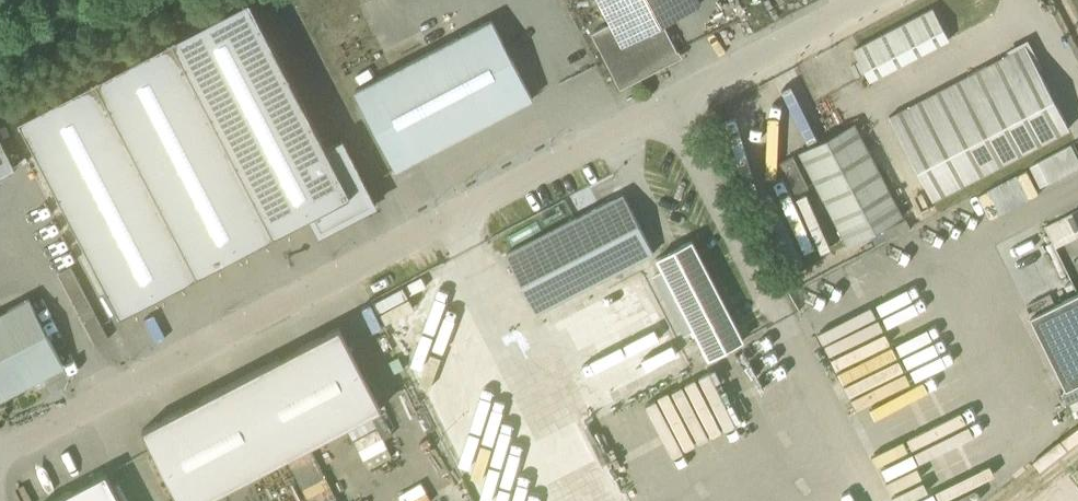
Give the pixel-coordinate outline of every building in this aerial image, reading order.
[(250,0),(247,0),(19,118),(121,314),(311,215),(320,233),(375,205),(342,141),(327,149),(250,0)] [(652,72),(651,71),(680,56),(663,22),(702,2),(700,0),(600,0),(611,23),(592,33),(621,89),(652,72)] [(870,81),(949,39),(933,8),(854,49),(870,81)] [(396,169),(530,99),(489,20),(357,90),(396,169)] [(932,202),(1070,128),(1026,45),(889,117),(932,202)] [(848,245),(904,216),(854,123),(799,152),(848,245)] [(1031,163),(1041,186),(1077,168),(1077,152),(1073,143),(1031,163)] [(792,154),(780,161),(794,187),(806,181),(792,154)] [(593,298),(588,289),(646,259),(616,200),(499,261),(530,319),(549,309),(583,375),(661,335),(631,278),(593,298)] [(1045,226),(1053,242),(1077,230),(1077,210),(1045,226)] [(708,358),(744,339),(692,240),(657,258),(708,358)] [(97,341),(110,334),(72,265),(59,272),(97,341)] [(1030,317),(1066,389),(1064,390),(1070,402),(1077,398),(1077,293),(1030,317)] [(64,366),(29,298),(0,313),(0,400),(64,366)] [(381,408),(339,327),(142,429),(180,500),(202,500),(381,408)] [(314,446),(291,456),(310,500),(338,500),(314,446)] [(107,473),(52,500),(121,500),(107,473)]
